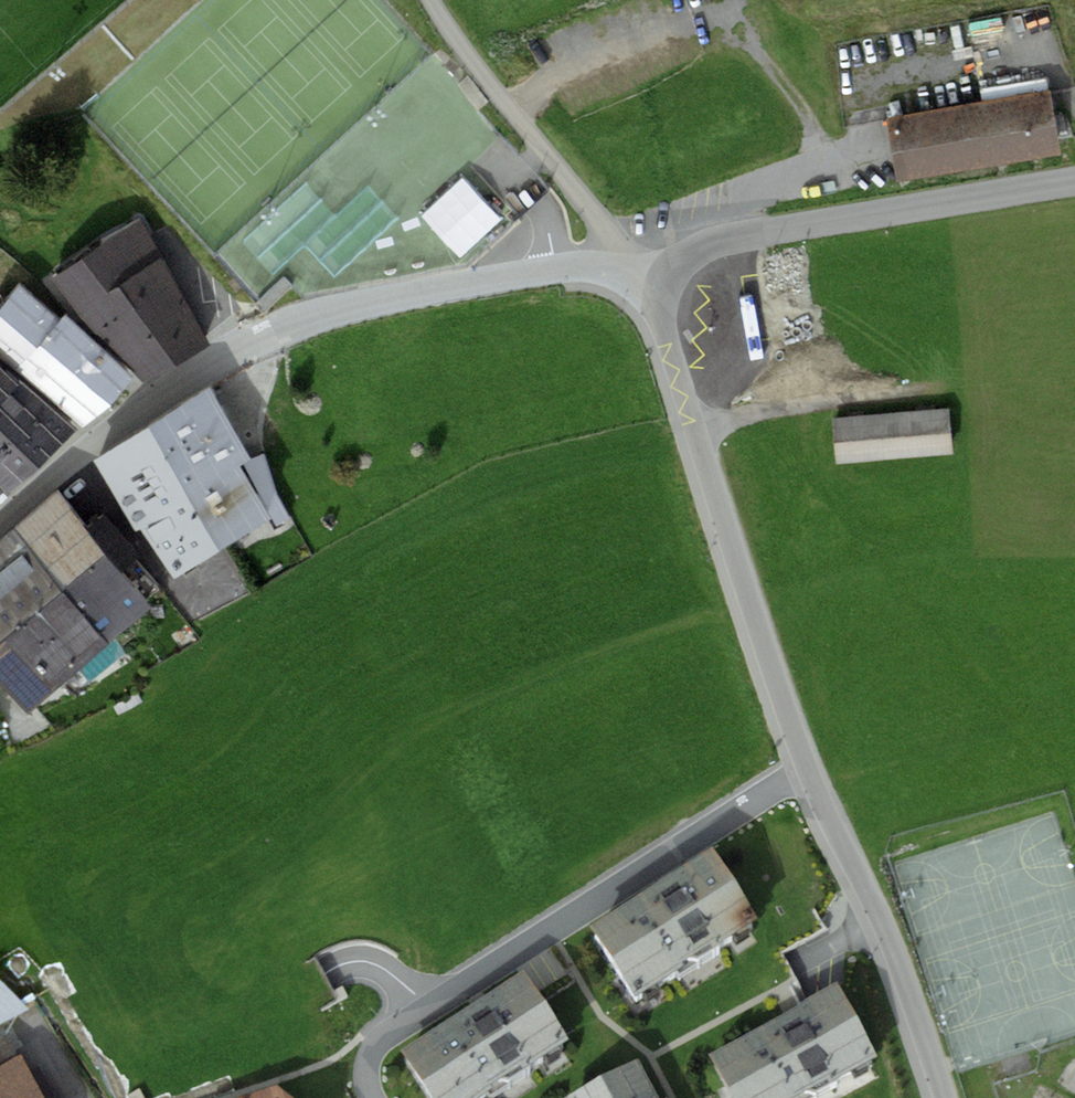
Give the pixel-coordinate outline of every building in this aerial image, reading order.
[(886,118),(897,181),(1060,154),(1049,91),(886,118)] [(52,281),(142,381),(210,344),(140,218),(52,281)] [(0,307),(0,355),(85,424),(133,376),(66,314),(60,319),(20,284),(0,307)] [(5,492),(76,428),(0,362),(0,486),(5,492)] [(211,386),(149,425),(220,549),(270,517),(276,527),(291,519),(276,492),(264,454),(252,458),(211,386)] [(832,419),(836,463),(953,453),(949,409),(832,419)] [(173,577),(220,549),(149,425),(95,460),(173,577)] [(57,492),(10,532),(60,590),(108,645),(152,608),(122,573),(140,558),(104,516),(88,529),(57,492)] [(60,590),(10,532),(0,540),(0,641),(60,590)] [(60,590),(0,641),(0,679),(29,713),(108,645),(60,590)] [(714,869),(592,947),(636,1016),(758,938),(714,869)] [(26,1015),(0,986),(0,1038),(26,1015)] [(402,1066),(422,1097),(508,1097),(569,1060),(524,989),(402,1066)] [(709,1067),(726,1097),(827,1097),(876,1072),(837,999),(709,1067)] [(38,1074),(26,1081),(5,1042),(0,1045),(0,1097),(51,1097),(38,1074)] [(639,1075),(595,1097),(651,1097),(639,1075)]
